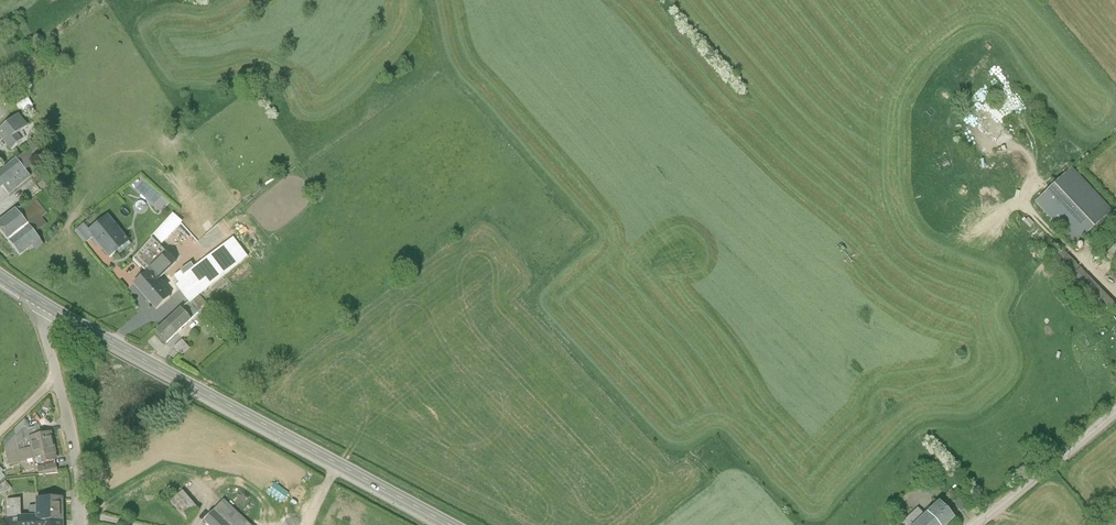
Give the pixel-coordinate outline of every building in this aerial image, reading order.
[(19,112),(0,126),(0,136),(10,149),(23,140),(18,134),(29,125),(19,112)] [(34,179),(17,157),(0,170),(0,190),(3,188),(8,196),(34,179)] [(1072,166),(1033,203),(1077,248),(1115,210),(1072,166)] [(41,241),(37,232),(54,220),(36,197),(18,209),(16,208),(0,220),(0,231),(21,257),(41,241)] [(83,222),(74,231),(85,244),(91,238),(109,258),(130,240),(107,212),(88,228),(83,222)] [(145,272),(169,250),(162,244),(183,221),(173,212),(132,257),(145,272)] [(248,255),(233,237),(196,267),(192,263),(175,276),(180,282),(177,285),(190,302),(248,255)] [(1115,245),(1104,256),(1115,267),(1115,246),(1115,245)] [(157,310),(172,296),(158,280),(179,261),(169,250),(145,272),(133,283),(157,310)] [(1115,315),(1115,309),(1061,254),(1048,266),(1106,325),(1115,315)] [(173,296),(178,292),(172,286),(167,290),(173,296)] [(182,306),(167,321),(178,333),(193,318),(182,306)] [(167,321),(155,332),(166,344),(178,333),(167,321)] [(183,356),(191,347),(184,339),(174,348),(183,356)] [(23,430),(30,429),(28,423),(25,420),(14,431),(17,437),(23,430)] [(29,438),(42,435),(38,427),(30,429),(23,430),(17,437),(16,438),(15,437),(5,448),(8,465),(33,460),(29,438)] [(39,465),(57,461),(55,455),(56,455),(52,433),(42,435),(29,438),(33,460),(38,459),(39,465)] [(37,468),(39,475),(58,474),(56,464),(37,468)] [(1,485),(0,485),(0,495),(8,493),(1,485)] [(199,509),(183,491),(173,499),(189,518),(199,509)] [(960,494),(951,503),(963,514),(971,505),(960,494)] [(37,523),(65,523),(64,498),(36,498),(37,515),(22,515),(19,515),(19,517),(19,524),(37,523)] [(22,515),(22,500),(6,500),(7,517),(19,517),(19,515),(22,515)] [(224,502),(206,522),(209,524),(249,524),(224,502)] [(915,524),(950,524),(955,521),(939,503),(924,516),(915,524)] [(924,516),(918,510),(902,524),(915,524),(924,516)] [(19,517),(7,517),(7,524),(19,524),(19,517)]
